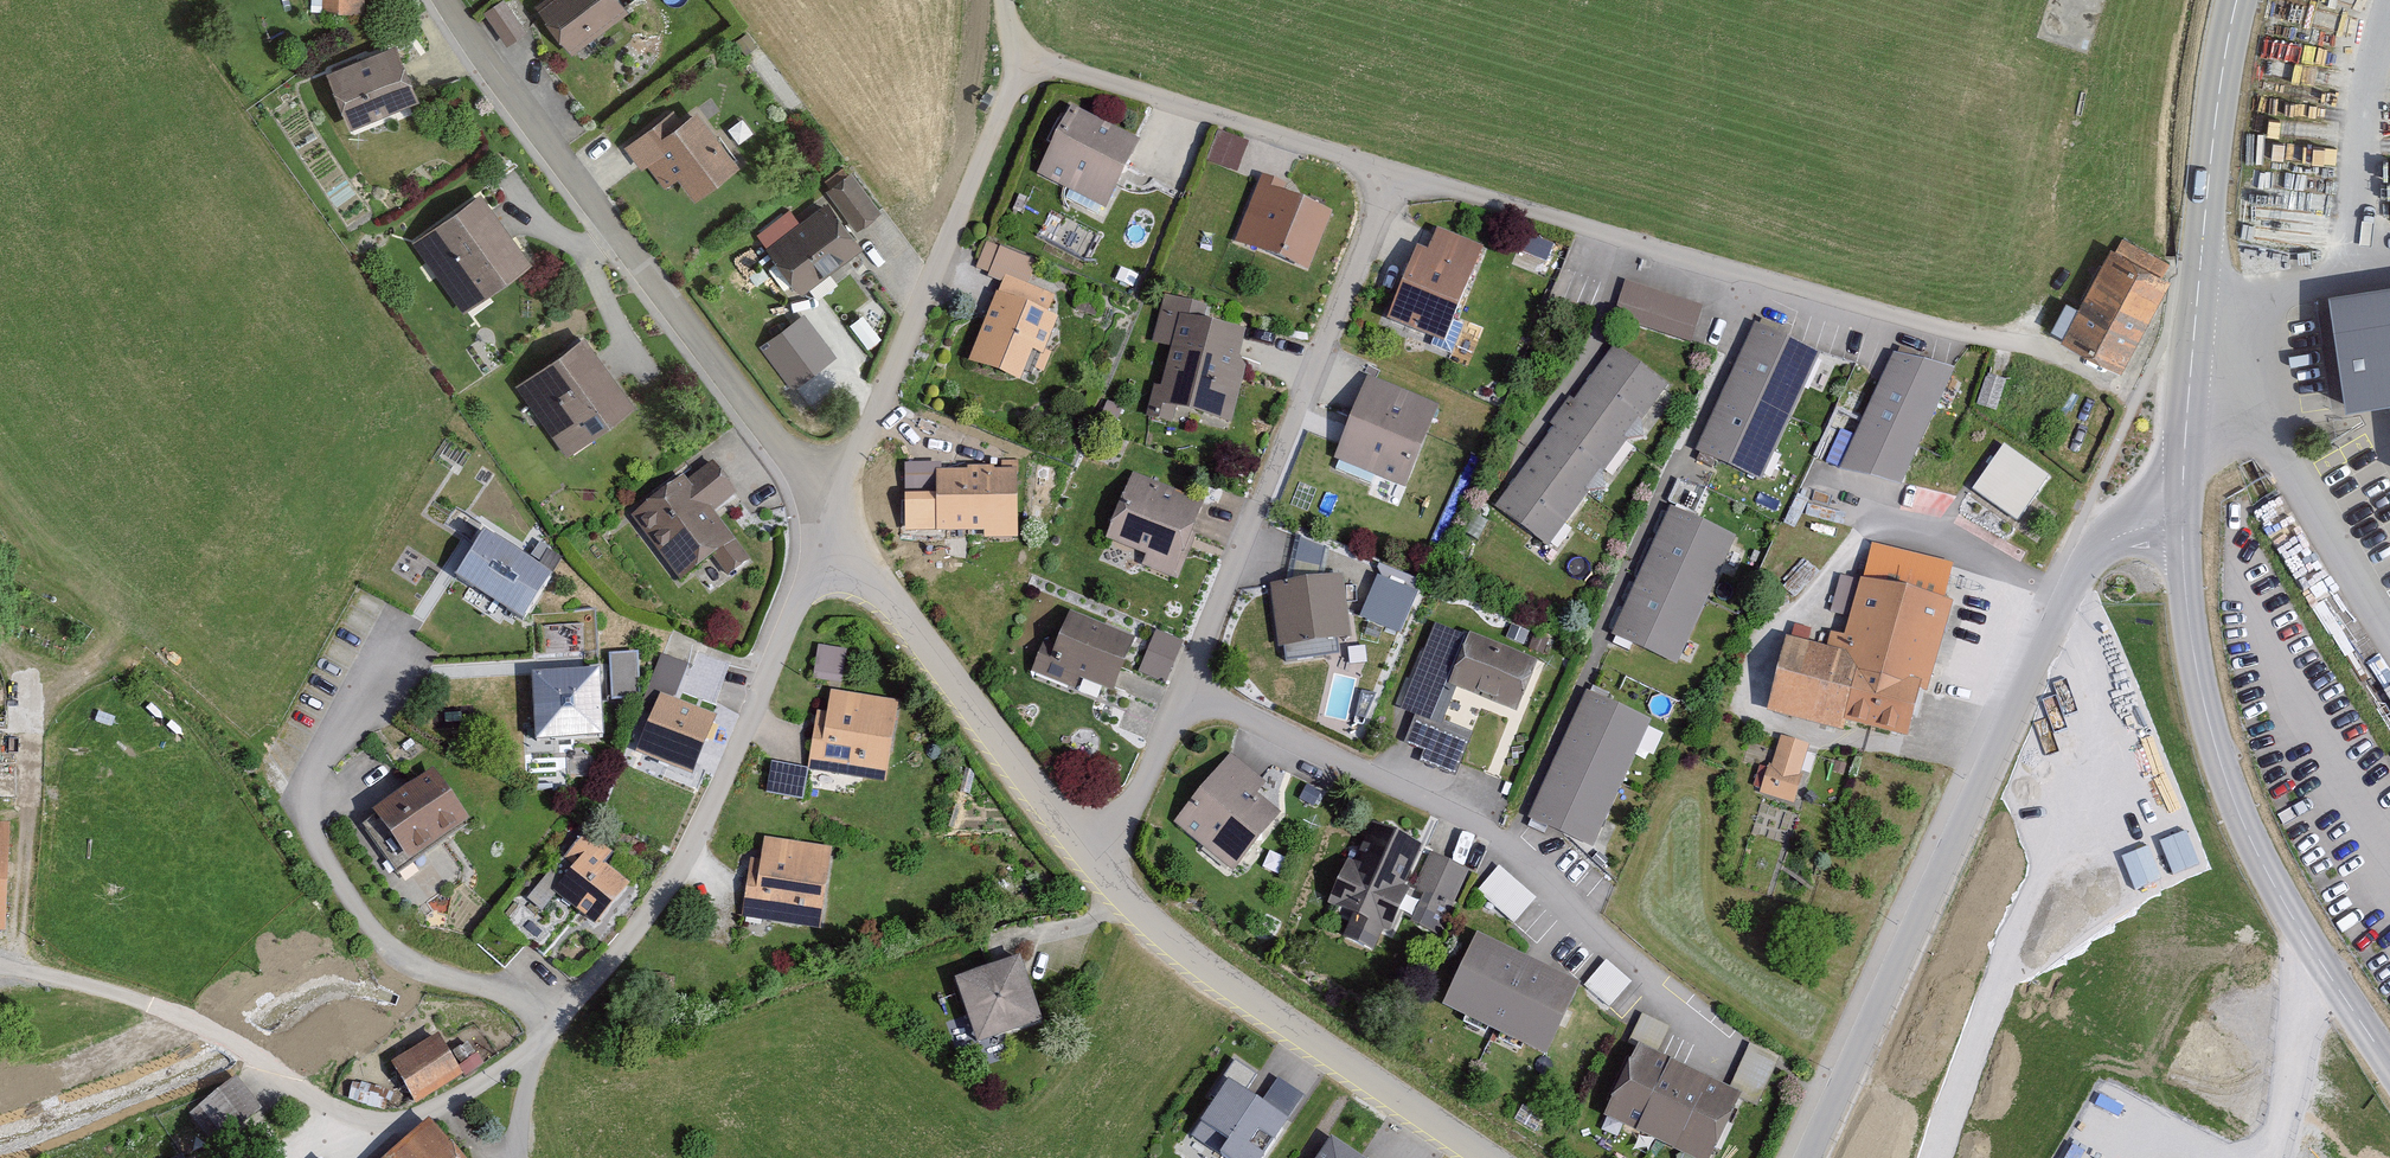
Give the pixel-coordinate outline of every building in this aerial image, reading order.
[(361,0),(319,0),(318,16),(361,17),(361,0)] [(615,0),(548,0),(533,12),(569,57),(625,13),(615,0)] [(524,35),(502,4),(482,18),(505,50),(524,35)] [(751,47),(742,38),(734,45),(743,54),(751,47)] [(415,103),(392,48),(324,75),(346,131),(415,103)] [(678,125),(670,114),(622,151),(640,175),(645,170),(662,192),(675,183),(693,206),(739,171),(694,113),(678,125)] [(1104,214),(1137,147),(1068,113),(1035,180),(1104,214)] [(1207,166),(1237,176),(1247,148),(1217,138),(1207,166)] [(877,216),(846,177),(823,195),(855,234),(877,216)] [(1278,197),(1281,189),(1261,181),(1234,249),(1307,278),(1331,218),(1278,197)] [(528,265),(480,196),(409,246),(457,315),(528,265)] [(798,227),(788,214),(754,240),(800,300),(860,254),(825,207),(798,227)] [(1428,257),(1416,252),(1386,326),(1425,341),(1423,347),(1451,357),(1463,327),(1453,323),(1481,251),(1437,234),(1428,257)] [(2115,256),(2107,252),(2075,312),(2065,307),(2050,334),(2120,371),(2167,284),(2159,280),(2167,265),(2123,242),(2115,256)] [(987,283),(999,288),(966,370),(1017,390),(1030,358),(1040,362),(1055,325),(1045,321),(1053,301),(1025,290),(1034,267),(998,253),(987,283)] [(1700,312),(1623,288),(1612,320),(1690,344),(1700,312)] [(2329,297),(2346,408),(2389,401),(2389,288),(2329,297)] [(761,345),(793,387),(836,355),(804,312),(761,345)] [(1244,339),(1179,322),(1160,394),(1152,392),(1144,423),(1172,431),(1176,415),(1230,429),(1245,373),(1236,370),(1244,339)] [(1818,359),(1753,329),(1694,456),(1759,486),(1818,359)] [(632,411),(582,341),(513,390),(563,460),(632,411)] [(1841,469),(1902,482),(1955,367),(1895,351),(1841,469)] [(1664,391),(1610,352),(1572,404),(1568,401),(1548,428),(1552,430),(1493,511),(1546,550),(1664,391)] [(1436,412),(1365,383),(1333,463),(1404,492),(1436,412)] [(2023,518),(2054,473),(2006,441),(1976,485),(2023,518)] [(1017,545),(1015,465),(998,466),(999,476),(992,476),(992,471),(965,472),(965,476),(940,477),(940,469),(904,469),(904,504),(934,503),(935,538),(983,538),(983,545),(1017,545)] [(734,498),(711,468),(685,488),(680,482),(627,523),(678,588),(710,563),(727,585),(751,566),(711,515),(734,498)] [(1205,507),(1131,479),(1106,545),(1146,560),(1141,573),(1175,585),(1205,507)] [(1732,542),(1667,512),(1608,639),(1673,669),(1732,542)] [(549,582),(480,540),(452,585),(522,627),(549,582)] [(1297,557),(1321,559),(1323,543),(1299,541),(1297,557)] [(1941,607),(1951,569),(1869,548),(1844,641),(1828,637),(1824,653),(1786,642),(1766,718),(1839,737),(1841,729),(1903,745),(1917,694),(1929,697),(1952,610),(1941,607)] [(1349,642),(1340,581),(1270,591),(1278,652),(1349,642)] [(1414,598),(1374,583),(1359,623),(1398,638),(1414,598)] [(1117,636),(1069,617),(1056,651),(1043,646),(1031,677),(1076,695),(1079,687),(1111,699),(1132,648),(1115,641),(1117,636)] [(1541,669),(1468,640),(1448,691),(1521,719),(1541,669)] [(664,650),(652,682),(682,693),(694,661),(664,650)] [(845,656),(816,651),(811,684),(841,688),(845,656)] [(637,706),(634,658),(606,661),(610,708),(637,706)] [(602,744),(600,676),(532,679),(534,747),(602,744)] [(898,706),(827,696),(824,717),(814,716),(806,771),(884,782),(888,749),(892,750),(898,706)] [(1651,727),(1586,697),(1527,825),(1592,855),(1651,727)] [(716,725),(660,701),(635,759),(691,783),(716,725)] [(1799,777),(1807,749),(1780,740),(1771,770),(1766,769),(1757,798),(1795,809),(1804,779),(1799,777)] [(1290,805),(1227,757),(1173,828),(1235,876),(1290,805)] [(807,774),(770,769),(765,801),(803,807),(807,774)] [(467,825),(430,774),(371,816),(408,867),(467,825)] [(1324,790),(1309,783),(1300,803),(1315,810),(1324,790)] [(1403,891),(1421,851),(1372,827),(1353,867),(1348,864),(1327,907),(1352,919),(1342,941),(1372,955),(1382,934),(1388,937),(1409,894),(1403,891)] [(585,839),(564,863),(573,871),(552,894),(595,931),(628,893),(603,871),(611,862),(585,839)] [(818,934),(830,853),(762,843),(759,865),(749,863),(741,923),(818,934)] [(1467,876),(1428,858),(1413,892),(1425,897),(1419,911),(1445,923),(1467,876)] [(1477,885),(1514,919),(1537,894),(1500,860),(1477,885)] [(1443,1010),(1545,1059),(1579,989),(1476,940),(1443,1010)] [(1040,1027),(1021,964),(954,984),(974,1047),(1040,1027)] [(1629,1040),(1656,1053),(1667,1030),(1640,1017),(1629,1040)] [(459,1081),(433,1040),(389,1068),(415,1109),(459,1081)] [(1636,1048),(1602,1121),(1682,1157),(1712,1157),(1741,1097),(1636,1048)] [(1776,1061),(1749,1048),(1730,1090),(1757,1102),(1776,1061)] [(213,1142),(263,1099),(238,1070),(188,1113),(213,1142)] [(1232,1157),(1262,1157),(1288,1120),(1229,1079),(1193,1131),(1232,1157)] [(424,1127),(390,1157),(452,1157),(424,1127)] [(1334,1137),(1318,1157),(1364,1157),(1334,1137)]
